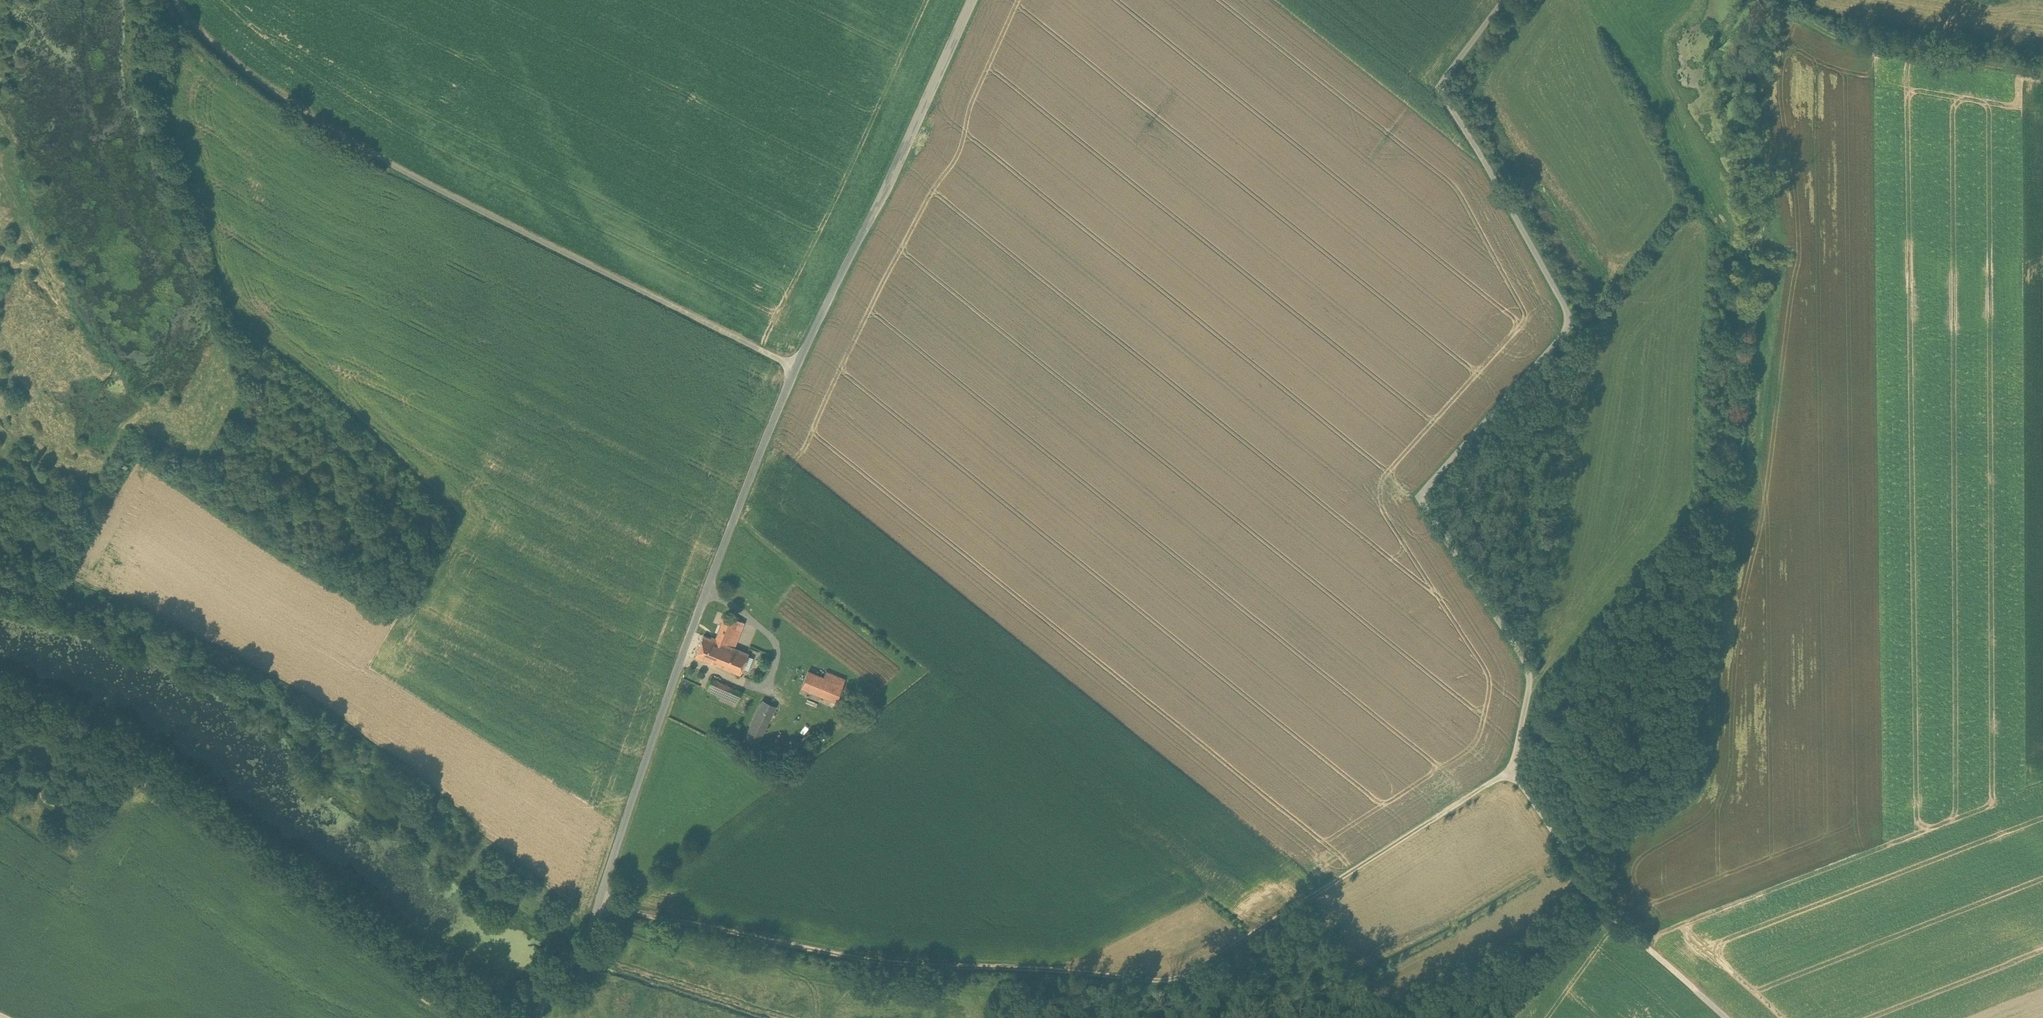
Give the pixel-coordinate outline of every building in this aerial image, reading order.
[(748,653),(724,643),(734,618),(725,615),(715,640),(719,642),(711,661),(740,673),(748,653)] [(715,640),(704,635),(696,655),(711,661),(719,642),(715,640)] [(805,668),(799,687),(836,700),(844,676),(826,669),(824,675),(805,668)] [(712,677),(707,689),(720,695),(719,698),(734,705),(741,689),(712,677)] [(776,706),(762,700),(743,741),(757,748),(776,706)]
